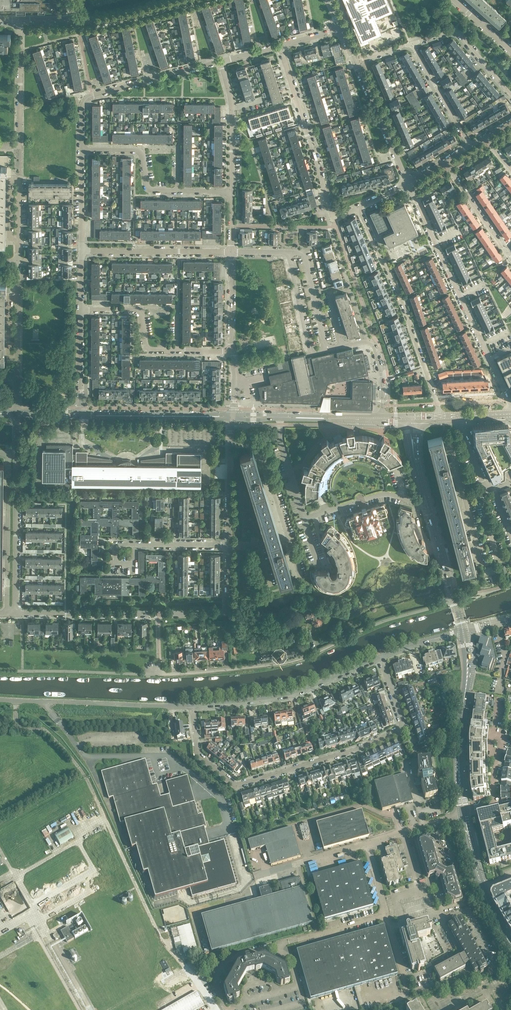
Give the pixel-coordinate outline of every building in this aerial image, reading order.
[(60,10),(57,0),(49,0),(50,2),(43,2),(43,0),(20,0),(20,6),(12,6),(12,0),(0,0),(0,10),(60,10)] [(362,42),(380,34),(375,21),(374,21),(374,19),(392,11),(388,3),(391,2),(390,0),(343,0),(362,42)] [(476,6),(487,16),(494,8),(485,0),(480,0),(476,6)] [(260,4),(262,9),(270,7),(268,1),(260,4)] [(213,9),(212,7),(210,8),(209,4),(201,7),(203,13),(211,10),(213,9)] [(262,9),(264,15),(272,12),(270,7),(262,9)] [(494,8),(487,16),(499,26),(505,19),(494,8)] [(203,13),(205,18),(212,16),(211,10),(203,13)] [(264,15),(266,21),(274,18),(272,12),(264,15)] [(212,16),(205,18),(207,24),(214,21),(217,21),(216,18),(214,19),(212,16)] [(266,21),(268,26),(276,24),(274,18),(266,21)] [(147,27),(155,25),(153,19),(145,22),(147,27)] [(207,24),(208,30),(216,27),(214,21),(207,24)] [(268,26),(270,32),(278,29),(276,24),(268,26)] [(147,27),(149,33),(157,31),(155,25),(147,27)] [(240,33),(241,33),(249,31),(248,25),(240,27),(240,29),(239,29),(240,30),(232,32),(233,35),(240,33)] [(208,30),(210,35),(218,33),(216,27),(208,30)] [(280,35),(278,29),(270,32),(272,38),(280,35)] [(149,33),(151,39),(159,36),(157,31),(149,33)] [(210,35),(212,41),(220,38),(218,33),(210,35)] [(8,46),(8,40),(10,40),(10,34),(0,34),(0,46),(8,46)] [(89,37),(91,43),(98,40),(96,34),(89,37)] [(151,39),(153,45),(160,42),(159,36),(151,39)] [(212,41),(214,47),(222,44),(220,38),(212,41)] [(447,44),(451,49),(457,44),(453,39),(447,44)] [(93,48),(100,46),(98,40),(91,43),(93,48)] [(153,45),(154,50),(162,48),(160,42),(153,45)] [(320,56),(321,55),(323,55),(324,56),(333,53),(337,65),(343,63),(342,60),(344,60),(343,58),(342,54),(343,54),(342,49),(341,50),(340,45),(340,44),(340,42),(337,43),(329,46),(328,43),(321,45),(322,49),(319,49),(319,50),(319,51),(320,56)] [(222,44),(214,47),(216,53),(224,50),(222,44)] [(451,49),(455,54),(461,49),(457,44),(451,49)] [(93,48),(95,54),(102,51),(100,46),(93,48)] [(320,56),(319,51),(317,52),(315,47),(313,47),(312,47),(309,47),(310,48),(309,48),(313,61),(321,59),(320,56)] [(162,48),(154,50),(156,56),(164,53),(162,48)] [(313,61),(309,48),(304,50),(305,55),(303,55),(305,63),(313,61)] [(422,51),(425,56),(431,53),(428,48),(422,51)] [(32,52),(34,58),(42,55),(40,49),(32,52)] [(457,56),(459,58),(465,53),(461,49),(455,54),(453,56),(455,58),(457,56)] [(102,51),(95,54),(96,60),(104,57),(102,51)] [(293,53),(294,57),(296,63),(301,61),(301,64),(305,63),(303,55),(300,56),(299,51),(293,53)] [(401,56),(404,61),(410,58),(407,52),(401,56)] [(156,56),(158,62),(166,59),(164,53),(156,56)] [(425,56),(428,61),(434,58),(431,53),(425,56)] [(459,58),(462,63),(468,58),(465,53),(459,58)] [(42,55),(34,58),(36,64),(44,61),(42,55)] [(96,60),(98,65),(106,63),(104,57),(96,60)] [(261,67),(271,64),(269,59),(268,59),(268,58),(261,61),(261,62),(260,62),(261,67)] [(404,61),(407,66),(413,63),(410,58),(404,61)] [(428,61),(431,66),(437,63),(434,58),(428,61)] [(468,58),(462,63),(466,67),(471,63),(472,62),(468,58)] [(166,59),(158,62),(160,67),(168,65),(166,59)] [(36,64),(38,69),(46,66),(44,61),(36,64)] [(372,64),(375,70),(381,67),(379,62),(372,64)] [(100,71),(108,68),(106,63),(98,65),(100,71)] [(407,66),(410,71),(416,68),(413,63),(407,66)] [(431,66),(434,72),(440,68),(437,63),(431,66)] [(46,66),(38,69),(40,75),(48,72),(46,66)] [(237,74),(247,71),(245,66),(244,67),(244,66),(236,68),(237,69),(236,69),(237,74)] [(337,75),(345,73),(343,67),(335,69),(337,75)] [(375,70),(377,76),(383,73),(381,67),(375,70)] [(100,71),(102,77),(110,74),(108,68),(100,71)] [(410,71),(413,77),(419,73),(416,68),(410,71)] [(437,77),(438,76),(443,74),(440,68),(434,72),(437,77)] [(239,79),(248,77),(247,71),(237,74),(238,77),(236,78),(237,80),(239,79)] [(478,72),(473,76),(478,81),(483,76),(479,71),(478,72)] [(40,75),(42,80),(50,78),(48,72),(40,75)] [(337,75),(339,81),(347,78),(345,73),(337,75)] [(383,73),(377,76),(380,81),(386,78),(383,73)] [(422,78),(419,73),(413,77),(416,82),(422,78)] [(110,74),(102,77),(104,83),(112,80),(110,74)] [(307,77),(309,83),(317,80),(315,74),(307,77)] [(441,80),(442,83),(444,86),(452,82),(449,76),(441,80)] [(478,81),(481,85),(487,80),(483,76),(478,81)] [(248,77),(239,79),(240,82),(238,83),(238,85),(240,84),(240,85),(250,82),(248,77)] [(462,86),(464,84),(468,80),(466,77),(462,81),(460,83),(462,86)] [(50,78),(42,80),(44,86),(52,83),(50,78)] [(340,87),(348,84),(347,78),(339,81),(340,87)] [(380,81),(382,87),(388,84),(386,78),(380,81)] [(416,82),(419,87),(424,84),(425,84),(422,78),(416,82)] [(309,83),(310,88),(318,86),(317,80),(309,83)] [(487,80),(481,85),(485,90),(491,85),(487,80)] [(242,90),(251,87),(250,82),(240,85),(241,87),(239,88),(240,90),(242,90)] [(44,86),(46,92),(54,89),(52,83),(44,86)] [(340,87),(342,92),(350,90),(348,84),(340,87)] [(388,84),(382,87),(384,92),(391,90),(388,84)] [(278,88),(277,85),(268,88),(269,93),(279,90),(281,89),(280,87),(278,88)] [(485,90),(489,94),(495,89),(491,85),(485,90)] [(310,88),(312,94),(320,92),(318,86),(310,88)] [(243,95),(253,92),(251,87),(242,90),(243,93),(241,93),(241,95),(243,95)] [(445,91),(449,97),(454,93),(451,88),(447,91),(445,91)] [(54,89),(46,92),(48,98),(56,95),(54,89)] [(495,89),(489,94),(493,99),(499,94),(495,89)] [(342,92),(344,98),(352,96),(350,90),(342,92)] [(387,98),(388,97),(393,95),(391,90),(384,92),(387,98)] [(421,99),(425,97),(430,94),(428,90),(424,93),(423,93),(423,94),(420,97),(421,99)] [(253,92),(243,95),(244,98),(242,98),(243,101),(245,100),(255,97),(253,92)] [(314,100),(322,97),(320,92),(312,94),(314,100)] [(430,93),(430,94),(425,97),(428,102),(433,98),(430,93)] [(454,93),(449,97),(451,102),(457,98),(454,93)] [(280,95),(271,98),(272,103),(282,100),(284,100),(283,97),(281,98),(280,95)] [(352,96),(344,98),(346,104),(354,101),(352,96)] [(314,100),(316,106),(324,103),(322,97),(314,100)] [(428,102),(430,107),(436,104),(433,98),(428,102)] [(451,102),(454,107),(460,104),(457,98),(451,102)] [(389,102),(390,105),(392,108),(395,107),(400,105),(398,99),(395,100),(390,102),(389,102)] [(346,104),(347,110),(355,107),(354,101),(346,104)] [(318,111),(325,109),(324,103),(316,106),(318,111)] [(430,107),(433,112),(439,109),(436,104),(430,107)] [(454,107),(457,112),(463,109),(460,104),(454,107)] [(500,109),(503,114),(509,111),(506,105),(500,109)] [(291,117),(288,106),(287,106),(288,106),(283,108),(286,118),(291,117)] [(355,107),(347,110),(349,115),(357,113),(355,107)] [(286,118),(283,108),(278,109),(281,120),(286,118)] [(281,120),(278,109),(273,111),(276,121),(281,120)] [(318,111),(319,117),(327,115),(325,109),(318,111)] [(442,114),(439,109),(433,112),(436,117),(442,114)] [(466,114),(463,109),(457,112),(460,117),(466,114)] [(494,112),(497,118),(503,114),(500,109),(494,112)] [(276,121),(273,111),(268,112),(271,123),(276,121)] [(393,113),(395,119),(402,116),(399,111),(397,111),(394,113),(393,113)] [(271,123),(268,112),(263,114),(266,124),(271,123)] [(488,115),(491,121),(497,118),(494,112),(488,115)] [(266,124),(263,114),(258,115),(262,126),(266,124)] [(445,119),(442,114),(436,117),(439,122),(445,119)] [(262,126),(258,115),(254,117),(257,127),(262,126)] [(327,115),(319,117),(321,123),(329,121),(327,115)] [(482,119),(486,125),(491,121),(488,115),(482,119)] [(395,119),(397,124),(404,122),(402,116),(395,119)] [(257,127),(254,117),(249,118),(248,118),(252,129),(257,127)] [(350,119),(352,125),(360,123),(358,117),(350,119)] [(448,124),(445,119),(439,122),(443,128),(448,124)] [(476,122),(480,128),(486,125),(482,119),(476,122)] [(397,124),(400,130),(406,127),(404,122),(397,124)] [(480,128),(476,122),(470,126),(474,132),(480,128)] [(360,123),(352,125),(354,131),(362,129),(360,123)] [(322,127),(324,133),(332,130),(330,124),(322,127)] [(400,130),(402,136),(409,133),(406,127),(400,130)] [(289,137),(297,134),(295,128),(287,131),(289,137)] [(354,131),(356,137),(364,134),(362,129),(354,131)] [(332,130),(324,133),(326,139),(334,136),(332,130)] [(402,136),(405,141),(411,138),(409,133),(402,136)] [(289,137),(290,143),(298,140),(297,134),(289,137)] [(364,134),(356,137),(358,142),(365,140),(364,134)] [(326,139),(328,144),(335,142),(334,136),(326,139)] [(448,139),(451,145),(457,141),(454,136),(448,139)] [(258,140),(260,146),(267,143),(266,138),(258,140)] [(414,144),(411,138),(405,141),(407,147),(414,144)] [(448,139),(442,142),(445,148),(451,145),(448,139)] [(290,143),(292,148),(300,146),(298,140),(290,143)] [(358,142),(359,148),(367,146),(365,140),(358,142)] [(335,142),(328,144),(329,150),(337,148),(335,142)] [(445,148),(442,142),(436,146),(439,152),(445,148)] [(260,146),(261,152),(269,149),(267,143),(260,146)] [(430,149),(434,155),(439,152),(436,146),(434,147),(433,145),(429,147),(431,149),(430,149)] [(292,148),(294,154),(302,152),(300,146),(292,148)] [(361,154),(369,151),(367,146),(359,148),(361,154)] [(329,150),(331,156),(339,153),(337,148),(329,150)] [(271,155),(269,149),(261,152),(263,157),(271,155)] [(434,155),(430,149),(424,153),(428,158),(434,155)] [(361,154),(363,160),(371,157),(369,151),(361,154)] [(304,157),(302,152),(294,154),(296,160),(304,157)] [(417,154),(419,156),(422,162),(428,158),(424,153),(422,154),(421,152),(417,154)] [(339,153),(331,156),(333,161),(341,159),(339,153)] [(422,162),(419,156),(417,154),(412,158),(413,160),(416,165),(422,162)] [(263,157),(265,163),(273,161),(271,155),(263,157)] [(5,245),(5,242),(3,242),(3,220),(4,176),(10,177),(10,156),(0,156),(0,245),(5,245)] [(304,157),(296,160),(297,165),(305,163),(304,157)] [(371,157),(363,160),(365,165),(373,163),(371,157)] [(484,160),(487,166),(493,163),(489,157),(484,160)] [(333,161),(335,167),(343,165),(341,159),(333,161)] [(479,163),(482,169),(487,166),(484,160),(479,163)] [(273,161),(265,163),(267,169),(274,166),(273,161)] [(305,163),(297,165),(295,166),(296,172),(299,171),(307,169),(305,163)] [(482,169),(479,163),(474,166),(478,174),(484,171),(482,169)] [(343,165),(335,167),(336,173),(344,171),(343,165)] [(267,169),(268,175),(276,172),(274,166),(267,169)] [(474,166),(469,170),(472,176),(473,177),(478,174),(474,166)] [(381,175),(384,183),(389,182),(389,180),(395,178),(392,167),(383,169),(385,174),(381,175)] [(307,169),(299,171),(301,177),(309,174),(307,169)] [(472,176),(469,170),(463,173),(467,179),(472,176)] [(268,175),(270,180),(278,178),(276,172),(268,175)] [(499,178),(503,183),(509,178),(505,173),(499,178)] [(301,177),(303,183),(311,180),(309,174),(301,177)] [(376,176),(378,185),(384,183),(381,175),(376,176)] [(363,178),(364,180),(366,188),(372,187),(370,178),(369,176),(363,178)] [(370,178),(372,187),(378,185),(376,176),(370,178)] [(270,180),(272,186),(280,184),(278,178),(270,180)] [(312,186),(311,180),(303,183),(305,188),(312,186)] [(358,181),(360,190),(366,188),(364,180),(358,181)] [(352,183),(355,191),(360,190),(358,181),(352,183)] [(445,185),(449,191),(450,192),(455,189),(454,188),(454,187),(450,182),(445,185)] [(347,184),(349,193),(355,191),(352,183),(347,184)] [(272,186),(274,192),(281,189),(280,184),(272,186)] [(349,193),(347,184),(341,186),(341,188),(337,189),(339,195),(343,194),(349,193)] [(48,203),(58,203),(58,196),(72,196),(72,185),(29,185),(28,196),(48,196),(48,203)] [(449,191),(445,185),(440,189),(444,194),(449,191)] [(475,195),(479,200),(485,195),(482,191),(484,189),(482,185),(476,189),(479,193),(475,195)] [(283,195),(281,189),(274,192),(275,198),(283,195)] [(479,200),(482,205),(488,200),(485,195),(479,200)] [(423,200),(425,205),(434,201),(437,199),(436,197),(433,199),(431,196),(423,200)] [(309,202),(308,200),(303,201),(305,210),(311,208),(310,205),(309,202)] [(460,209),(466,205),(462,200),(456,204),(460,209)] [(482,205),(486,209),(492,205),(488,200),(482,205)] [(305,210),(303,201),(297,203),(300,212),(305,210)] [(434,201),(425,205),(427,209),(436,205),(434,201)] [(300,212),(297,203),(291,205),(294,213),(300,212)] [(388,246),(418,232),(404,203),(386,212),(387,215),(385,216),(381,208),(370,213),(379,234),(384,231),(385,234),(383,235),(388,246)] [(294,213),(291,205),(286,207),(288,215),(294,213)] [(436,205),(427,209),(430,214),(438,210),(436,205)] [(460,209),(463,214),(469,210),(466,205),(460,209)] [(486,209),(489,214),(495,210),(492,205),(486,209)] [(288,215),(286,207),(280,209),(282,217),(288,215)] [(440,214),(438,210),(430,214),(432,218),(440,214)] [(466,219),(472,214),(469,210),(463,214),(466,219)] [(495,210),(489,214),(492,219),(498,215),(495,210)] [(432,218),(434,223),(442,219),(440,214),(432,218)] [(466,219),(470,223),(476,219),(472,214),(466,219)] [(492,219),(496,224),(502,220),(498,215),(492,219)] [(345,221),(347,226),(348,226),(357,222),(355,217),(351,219),(350,218),(347,219),(347,220),(345,221)] [(445,224),(442,219),(434,223),(436,228),(445,224)] [(476,219),(470,223),(473,228),(479,224),(476,219)] [(502,220),(496,224),(499,229),(505,224),(502,220)] [(359,227),(357,222),(348,226),(347,226),(346,227),(349,232),(359,227)] [(445,224),(436,228),(438,232),(447,228),(445,224)] [(499,229),(502,234),(508,229),(505,224),(499,229)] [(361,232),(359,227),(349,232),(351,237),(361,232)] [(42,231),(42,228),(32,228),(32,231),(28,231),(28,233),(28,237),(39,237),(39,236),(39,231),(42,231)] [(58,237),(61,237),(72,237),(72,231),(68,231),(68,228),(59,228),(58,237)] [(475,232),(479,237),(485,233),(481,228),(475,232)] [(252,229),(245,229),(245,232),(239,232),(239,238),(250,238),(252,238),(252,229)] [(502,234),(506,239),(510,235),(510,233),(508,229),(502,234)] [(363,237),(361,232),(351,237),(353,242),(363,237)] [(485,233),(479,237),(482,242),(488,237),(485,233)] [(32,243),(32,245),(42,245),(42,236),(39,236),(39,237),(28,237),(28,239),(28,243),(32,243)] [(56,244),(56,245),(68,245),(68,243),(72,243),(72,237),(61,237),(61,242),(58,242),(58,244),(56,244)] [(365,242),(363,237),(353,242),(355,247),(365,242)] [(482,242),(485,246),(491,242),(488,237),(482,242)] [(250,243),(250,238),(239,238),(239,243),(245,243),(245,246),(252,246),(252,243),(250,243)] [(357,252),(368,247),(365,242),(355,247),(357,252)] [(491,242),(485,246),(489,251),(495,247),(491,242)] [(446,248),(448,253),(457,249),(454,244),(446,248)] [(28,254),(39,254),(39,248),(42,248),(42,245),(32,245),(32,248),(28,248),(28,250),(28,254)] [(61,254),(72,254),(72,248),(68,248),(68,245),(56,245),(56,246),(58,246),(58,249),(61,249),(61,254)] [(370,252),(368,247),(357,252),(359,257),(360,256),(370,252)] [(489,251),(492,256),(498,252),(495,247),(489,251)] [(459,253),(457,249),(448,253),(450,257),(459,253)] [(372,257),(370,252),(360,256),(362,261),(372,257)] [(498,252),(492,256),(496,261),(501,257),(498,252)] [(461,258),(459,253),(450,257),(452,262),(461,258)] [(32,260),(32,262),(42,262),(42,259),(39,259),(39,254),(28,254),(28,260),(32,260)] [(58,259),(58,262),(68,262),(68,260),(72,260),(72,254),(61,254),(61,259),(58,259)] [(374,262),(372,257),(362,261),(361,261),(363,267),(374,262)] [(428,266),(435,263),(432,258),(426,261),(428,266)] [(455,267),(463,263),(461,258),(452,262),(455,267)] [(42,262),(32,262),(32,265),(28,265),(28,271),(42,271),(42,262)] [(68,265),(68,262),(58,262),(58,271),(61,271),(72,271),(72,265),(68,265)] [(376,267),(374,262),(363,267),(365,272),(376,267)] [(394,266),(397,272),(403,269),(401,265),(403,264),(403,262),(394,266)] [(428,266),(431,271),(437,268),(435,263),(428,266)] [(465,267),(463,263),(455,267),(457,271),(465,267)] [(504,276),(510,271),(506,266),(501,271),(504,276)] [(459,276),(467,272),(465,267),(457,271),(459,276)] [(404,271),(406,270),(405,268),(403,269),(397,272),(399,277),(406,274),(404,271)] [(437,268),(431,271),(433,277),(440,274),(437,268)] [(42,271),(28,271),(28,277),(32,277),(32,279),(41,279),(42,271)] [(58,276),(58,279),(68,279),(68,277),(72,277),(72,271),(61,271),(61,276),(58,276)] [(378,272),(368,276),(370,282),(371,281),(380,277),(378,272)] [(470,276),(467,272),(459,276),(461,280),(470,276)] [(399,277),(401,282),(408,279),(406,274),(399,277)] [(433,277),(436,282),(442,279),(440,274),(433,277)] [(472,281),(470,276),(461,280),(463,285),(472,281)] [(382,282),(380,277),(371,281),(374,286),(375,286),(374,285),(382,282)] [(401,282),(404,287),(410,284),(408,279),(401,282)] [(436,282),(438,287),(444,284),(442,279),(436,282)] [(385,287),(382,282),(374,285),(375,286),(377,290),(385,287)] [(4,361),(4,358),(2,358),(3,293),(9,293),(9,283),(0,283),(0,361),(4,361)] [(410,284),(404,287),(407,294),(410,292),(409,291),(413,290),(410,284)] [(447,290),(444,284),(438,287),(441,292),(444,291),(445,292),(447,290)] [(377,290),(379,295),(387,292),(385,287),(377,290)] [(389,297),(387,292),(379,295),(377,296),(379,301),(389,297)] [(356,322),(347,295),(346,293),(336,296),(349,337),(360,333),(356,322)] [(445,304),(451,301),(449,295),(442,298),(445,304)] [(391,301),(389,297),(379,301),(381,306),(391,301)] [(473,305),(482,301),(479,297),(471,301),(473,305)] [(394,306),(391,301),(381,306),(384,311),(394,306)] [(445,304),(447,309),(454,306),(451,301),(445,304)] [(475,310),(484,306),(482,301),(473,305),(475,310)] [(394,306),(384,311),(386,316),(396,312),(394,306)] [(447,309),(450,314),(456,311),(454,306),(447,309)] [(484,306),(475,310),(478,315),(486,311),(484,306)] [(256,307),(252,310),(255,315),(260,312),(256,307)] [(451,316),(452,319),(458,316),(456,311),(450,314),(445,316),(446,318),(451,316)] [(486,311),(478,315),(480,319),(488,315),(486,311)] [(480,319),(482,324),(490,320),(488,315),(480,319)] [(398,316),(387,320),(389,326),(392,325),(400,322),(398,316)] [(452,319),(455,325),(461,322),(458,316),(452,319)] [(490,320),(482,324),(484,329),(493,325),(490,320)] [(402,328),(400,322),(392,325),(393,330),(402,328)] [(463,327),(461,322),(455,325),(457,330),(463,327)] [(484,329),(486,333),(495,329),(493,325),(484,329)] [(393,337),(403,333),(402,328),(393,330),(391,331),(393,337)] [(459,335),(462,340),(468,337),(466,332),(459,335)] [(405,338),(403,333),(393,337),(395,342),(397,342),(397,341),(405,338)] [(462,340),(464,345),(471,342),(468,337),(462,340)] [(397,341),(397,342),(399,346),(399,347),(407,344),(405,338),(397,341)] [(467,351),(473,348),(471,342),(464,345),(467,351)] [(409,349),(407,344),(399,347),(399,346),(397,347),(399,353),(409,349)] [(267,367),(271,384),(258,386),(261,401),(322,403),(328,383),(368,374),(363,351),(353,353),(352,348),(306,359),(292,362),(292,360),(289,360),(278,363),(278,365),(267,367)] [(467,351),(469,356),(475,353),(473,348),(467,351)] [(400,358),(411,355),(409,349),(399,353),(400,358)] [(469,356),(472,361),(478,358),(475,353),(469,356)] [(497,359),(510,387),(510,388),(510,357),(509,353),(497,359)] [(411,355),(400,358),(402,364),(413,360),(411,355)] [(478,358),(472,361),(474,366),(478,365),(478,366),(481,364),(478,358)] [(415,366),(413,360),(402,364),(404,369),(415,366)] [(439,360),(432,362),(434,368),(437,367),(441,365),(439,360)] [(446,381),(446,382),(441,382),(441,387),(442,387),(443,390),(488,388),(488,387),(490,387),(489,382),(488,382),(488,380),(483,380),(483,379),(446,381)] [(329,408),(372,409),(373,381),(352,381),(352,398),(339,398),(330,398),(329,404),(329,408)] [(137,394),(139,394),(139,399),(146,399),(146,390),(137,390),(137,394)] [(472,426),(473,441),(492,481),(500,477),(500,471),(510,466),(510,430),(508,423),(472,426)] [(342,465),(346,463),(354,461),(358,460),(363,461),(371,464),(375,467),(378,470),(377,470),(378,472),(382,469),(381,468),(383,466),(401,459),(397,454),(398,454),(391,447),(387,444),(389,440),(384,436),(383,437),(382,436),(380,440),(376,438),(368,436),(359,435),(355,435),(355,430),(353,430),(347,431),(347,436),(342,437),(334,440),(329,443),(326,439),(321,443),(320,444),(323,448),(320,451),(314,457),(310,465),(309,468),(304,467),(304,468),(301,475),(306,476),(305,481),(305,490),(306,496),(312,495),(315,494),(314,494),(331,489),(331,484),(332,480),(333,476),(334,473),(339,468),(342,465)] [(442,437),(428,441),(429,441),(462,571),(461,571),(475,568),(475,567),(474,568),(467,540),(471,539),(469,534),(466,535),(448,466),(452,466),(450,461),(447,462),(441,437),(442,437)] [(43,450),(43,480),(46,480),(46,486),(70,486),(70,481),(72,481),(72,484),(101,485),(101,484),(104,484),(104,485),(130,485),(130,484),(133,484),(133,485),(163,485),(163,484),(166,484),(166,485),(201,486),(201,463),(201,458),(201,452),(183,452),(166,452),(166,456),(141,459),(141,465),(137,464),(136,463),(135,463),(133,462),(132,461),(131,461),(131,460),(123,460),(123,461),(121,461),(120,462),(119,462),(117,463),(116,464),(113,464),(113,459),(87,455),(87,451),(76,451),(76,454),(74,453),(73,453),(73,445),(47,444),(46,450),(43,450)] [(253,452),(253,451),(240,455),(240,456),(280,584),(279,584),(293,580),(292,580),(284,553),(287,552),(285,547),(282,548),(262,480),(264,479),(263,474),(260,475),(252,452),(253,452)] [(510,503),(510,499),(510,497),(510,495),(509,496),(507,491),(505,492),(503,492),(501,493),(500,494),(504,506),(510,503)] [(163,501),(169,502),(169,503),(169,496),(152,496),(152,501),(156,501),(156,505),(156,506),(156,509),(163,509),(163,501)] [(100,507),(100,501),(81,501),(81,507),(94,507),(94,518),(100,518),(100,507)] [(119,501),(100,501),(100,507),(114,507),(114,518),(119,518),(119,507),(119,501)] [(138,501),(119,501),(119,507),(133,507),(133,518),(138,518),(138,501)] [(346,519),(346,520),(345,521),(345,522),(345,523),(345,524),(346,524),(347,524),(348,524),(348,526),(351,525),(354,536),(359,534),(360,535),(361,535),(363,536),(365,535),(366,533),(367,535),(368,534),(371,535),(372,534),(373,533),(374,532),(375,532),(375,531),(375,530),(377,531),(380,530),(381,529),(382,528),(389,525),(390,524),(386,512),(387,511),(386,508),(384,507),(383,504),(374,507),(375,507),(353,514),(354,516),(346,519)] [(400,506),(397,511),(399,512),(398,518),(396,518),(396,526),(398,532),(397,532),(400,539),(403,545),(406,550),(411,556),(413,554),(414,556),(416,557),(417,558),(419,558),(420,557),(426,557),(426,551),(421,546),(424,543),(423,542),(421,539),(419,535),(418,536),(414,528),(415,528),(416,528),(415,523),(415,520),(415,518),(411,518),(411,517),(412,513),(410,513),(411,508),(402,506),(400,505),(400,506)] [(162,521),(167,521),(167,522),(168,522),(168,515),(151,515),(151,520),(155,520),(155,524),(154,524),(154,525),(155,525),(155,528),(162,528),(162,521)] [(80,535),(80,540),(97,540),(97,523),(100,523),(100,518),(94,518),(80,518),(80,523),(91,523),(91,535),(80,535)] [(111,535),(117,535),(117,523),(119,523),(119,518),(114,518),(100,518),(100,523),(111,523),(111,535)] [(133,518),(119,518),(119,523),(133,523),(132,535),(138,535),(138,518),(133,518)] [(329,571),(315,570),(310,570),(310,575),(311,579),(313,583),(316,587),(319,590),(323,592),(327,593),(332,594),(336,594),(341,593),(345,591),(348,588),(351,584),(354,580),(355,576),(356,572),(357,572),(357,571),(357,565),(356,557),(353,550),(350,544),(347,538),(342,532),(340,534),(332,526),(331,526),(330,526),(329,526),(328,527),(324,533),(321,538),(321,539),(328,544),(328,545),(326,547),(327,548),(328,549),(328,551),(328,553),(328,555),(328,557),(330,557),(332,561),(330,563),(331,564),(333,567),(337,569),(336,572),(336,573),(336,574),(335,574),(334,575),(333,575),(332,575),(331,575),(331,574),(330,574),(329,573),(329,572),(329,571)] [(97,540),(80,540),(80,545),(91,545),(91,560),(97,560),(97,540)] [(146,554),(146,557),(146,560),(160,560),(159,571),(165,571),(165,554),(146,554)] [(146,573),(146,577),(146,580),(159,580),(159,591),(165,591),(165,571),(159,571),(159,574),(148,574),(148,573),(146,573)] [(95,583),(95,584),(97,584),(97,577),(80,577),(80,594),(85,594),(85,583),(95,583)] [(102,594),(116,594),(121,594),(122,577),(102,577),(102,594)] [(146,577),(129,577),(129,579),(129,584),(140,584),(140,594),(146,594),(146,580),(146,577)] [(219,587),(209,587),(209,593),(212,593),(212,596),(216,596),(216,593),(219,593),(219,587)] [(325,619),(325,618),(324,617),(322,618),(318,615),(316,616),(315,614),(314,614),(313,611),(305,613),(307,618),(311,617),(313,624),(316,626),(320,625),(323,621),(325,621),(325,619)] [(38,632),(43,632),(43,628),(40,628),(40,622),(34,622),(34,632),(34,633),(38,633),(38,632)] [(43,632),(52,632),(52,622),(46,622),(46,628),(43,628),(43,632)] [(62,633),(62,635),(61,636),(64,637),(64,638),(72,638),(72,631),(75,631),(75,628),(72,628),(72,622),(64,622),(64,629),(62,629),(62,631),(62,633)] [(137,634),(146,634),(146,623),(137,623),(137,634)] [(478,641),(476,647),(478,650),(476,656),(479,659),(480,659),(478,665),(481,669),(483,669),(484,668),(489,670),(490,670),(491,670),(495,661),(495,659),(494,653),(493,653),(490,639),(484,637),(484,639),(484,638),(483,639),(481,640),(480,640),(480,641),(478,641)] [(224,657),(223,651),(228,651),(227,640),(221,640),(221,645),(216,646),(217,658),(224,657)] [(280,647),(274,647),(270,652),(271,658),(276,662),(282,661),(285,657),(285,651),(280,647)] [(283,650),(284,655),(288,656),(294,655),(295,656),(297,656),(298,654),(298,648),(283,650)] [(174,652),(172,652),(172,655),(174,655),(174,658),(176,658),(176,661),(182,660),(184,660),(183,651),(174,651),(174,652)] [(261,659),(268,659),(271,658),(272,658),(271,657),(270,651),(268,652),(260,653),(261,659)] [(439,651),(435,652),(438,663),(444,662),(441,651),(439,652),(439,651)] [(435,652),(432,653),(429,654),(432,665),(438,663),(435,652)] [(426,667),(432,665),(429,654),(425,655),(425,656),(423,656),(424,659),(423,660),(424,664),(425,664),(426,667)] [(404,662),(407,673),(413,671),(412,668),(413,667),(412,663),(411,663),(410,660),(407,661),(404,662)] [(398,663),(398,664),(401,674),(407,673),(404,662),(404,661),(398,663)] [(395,676),(401,674),(398,664),(394,665),(392,666),(395,676)] [(370,679),(373,688),(377,686),(378,687),(380,686),(376,676),(370,679)] [(373,688),(370,679),(364,682),(367,691),(370,690),(370,689),(373,688)] [(354,686),(350,688),(354,697),(358,695),(359,697),(361,696),(356,686),(354,687),(354,686)] [(404,695),(405,698),(416,694),(413,695),(412,693),(415,692),(413,687),(414,687),(403,691),(404,695)] [(350,688),(344,691),(348,700),(352,698),(352,699),(354,698),(354,697),(350,688)] [(348,700),(344,691),(340,693),(341,693),(339,694),(343,703),(345,702),(345,701),(348,700)] [(416,695),(416,694),(405,698),(405,699),(405,698),(407,703),(406,703),(407,706),(419,702),(416,703),(415,700),(417,699),(416,695)] [(476,696),(475,702),(486,703),(489,704),(489,698),(482,697),(483,695),(479,694),(478,696),(476,696)] [(325,699),(329,707),(335,705),(331,696),(325,699)] [(378,704),(385,702),(383,696),(376,699),(378,704)] [(329,707),(325,699),(319,702),(323,710),(324,713),(330,710),(329,707)] [(378,704),(380,710),(387,708),(385,702),(378,704)] [(419,702),(407,706),(408,706),(409,710),(410,713),(421,709),(418,710),(418,708),(420,707),(418,702),(419,702)] [(313,705),(307,707),(310,714),(315,712),(313,705)] [(310,714),(307,707),(301,709),(303,716),(302,716),(303,719),(311,717),(310,714)] [(421,709),(410,713),(412,717),(411,717),(412,721),(424,717),(424,716),(421,717),(420,715),(423,714),(421,710),(421,709)] [(382,716),(384,721),(391,719),(389,713),(382,716)] [(263,719),(260,720),(261,727),(261,730),(268,729),(268,726),(266,719),(267,719),(267,716),(262,717),(263,719)] [(261,727),(260,720),(257,720),(257,717),(252,718),(252,721),(253,721),(254,728),(261,727)] [(424,717),(412,721),(413,721),(414,725),(415,728),(427,724),(426,724),(424,725),(423,722),(425,722),(423,717),(424,717)] [(174,724),(175,731),(182,730),(181,722),(177,723),(177,718),(173,719),(173,724),(174,724)] [(391,719),(384,721),(386,727),(393,725),(391,719)] [(354,724),(356,728),(356,729),(357,731),(361,739),(366,737),(363,729),(361,725),(358,727),(355,722),(354,723),(354,724)] [(377,732),(375,729),(373,724),(372,722),(367,724),(368,727),(371,735),(377,732)] [(473,723),(472,723),(470,739),(471,785),(474,801),(482,799),(491,798),(488,784),(487,739),(489,725),(484,724),(473,723)] [(427,724),(415,728),(417,732),(416,732),(417,735),(429,731),(426,732),(425,730),(428,729),(426,724),(427,724)] [(371,735),(368,727),(363,729),(366,737),(371,735)] [(354,740),(352,734),(351,731),(349,732),(347,728),(347,729),(345,729),(348,742),(354,740)] [(348,742),(345,729),(343,730),(339,731),(339,732),(340,735),(343,743),(348,742)] [(352,734),(354,740),(355,742),(361,739),(357,731),(356,729),(351,731),(352,734)] [(417,735),(418,735),(419,739),(419,740),(420,743),(429,740),(428,737),(430,736),(429,732),(429,731),(417,735)] [(333,733),(337,745),(343,743),(340,735),(339,732),(336,734),(335,732),(333,733)] [(329,738),(331,747),(337,745),(333,733),(331,734),(331,735),(328,736),(329,738)] [(323,740),(326,748),(331,747),(329,738),(328,736),(324,737),(324,736),(322,737),(323,740)] [(326,748),(323,740),(317,742),(320,750),(326,748)] [(217,746),(213,742),(209,743),(207,746),(208,747),(206,750),(211,753),(217,746)] [(304,744),(307,754),(313,752),(311,745),(310,742),(304,744)] [(394,744),(390,746),(389,745),(395,757),(394,756),(399,754),(398,752),(400,751),(403,750),(404,752),(405,752),(401,744),(398,746),(397,742),(394,744)] [(307,754),(304,744),(299,746),(302,755),(307,754)] [(387,747),(383,749),(382,749),(387,760),(388,760),(387,759),(392,757),(391,755),(393,754),(394,757),(395,757),(389,745),(386,747),(387,747)] [(216,757),(222,749),(217,746),(211,753),(216,757)] [(302,755),(299,746),(293,747),(296,757),(302,755)] [(296,757),(293,747),(288,749),(291,758),(296,757)] [(222,749),(216,757),(220,761),(226,753),(222,749)] [(291,758),(288,749),(282,751),(285,760),(291,758)] [(379,750),(375,752),(380,763),(381,763),(380,763),(385,761),(384,758),(386,757),(387,760),(382,749),(379,750)] [(276,752),(271,754),(273,764),(279,762),(276,752)] [(377,762),(379,761),(380,763),(375,752),(372,753),(372,754),(368,756),(368,755),(373,766),(378,764),(377,762)] [(226,753),(220,761),(225,764),(231,757),(226,753)] [(271,754),(265,756),(266,759),(268,765),(273,764),(271,754)] [(373,766),(368,755),(365,757),(361,759),(362,761),(358,762),(361,771),(362,775),(367,772),(367,773),(368,773),(366,770),(366,769),(371,767),(370,765),(372,764),(373,767),(373,766)] [(225,764),(226,765),(229,768),(235,760),(231,757),(225,764)] [(432,774),(430,758),(417,759),(419,774),(418,775),(418,776),(419,777),(420,777),(422,777),(422,780),(419,781),(420,784),(421,784),(425,798),(438,795),(433,780),(434,779),(435,777),(435,776),(433,774),(432,774)] [(148,872),(152,887),(155,898),(189,888),(192,897),(207,893),(236,884),(224,840),(209,845),(208,842),(204,828),(206,827),(203,814),(198,815),(188,777),(166,783),(170,795),(161,798),(157,785),(153,786),(146,759),(101,772),(109,798),(113,797),(120,823),(124,822),(132,848),(136,847),(144,873),(148,872)] [(235,760),(229,768),(234,771),(237,773),(242,766),(235,760)] [(354,761),(348,763),(351,771),(353,771),(353,770),(357,769),(354,761)] [(343,764),(345,773),(349,771),(349,772),(351,771),(348,763),(343,764)] [(343,764),(337,766),(340,775),(342,774),(345,773),(343,764)] [(331,768),(334,776),(337,775),(338,775),(340,775),(337,766),(331,768)] [(502,775),(510,777),(510,768),(504,766),(503,770),(502,775)] [(331,768),(326,769),(328,778),(331,777),(330,777),(334,776),(331,768)] [(320,771),(323,779),(326,778),(326,779),(328,778),(326,769),(320,771)] [(320,771),(314,773),(317,782),(319,781),(319,780),(323,779),(320,771)] [(315,782),(317,782),(314,773),(309,774),(311,783),(315,782)] [(309,774),(303,776),(306,785),(308,784),(311,783),(309,774)] [(382,811),(401,805),(413,802),(405,774),(374,783),(382,811)] [(502,775),(502,782),(501,785),(510,785),(510,777),(502,775)] [(306,785),(303,776),(297,778),(300,786),(303,785),(304,786),(306,785)] [(281,783),(283,791),(289,789),(287,781),(281,783)] [(275,785),(278,793),(283,791),(281,783),(275,785)] [(273,797),(278,796),(278,793),(275,785),(269,786),(273,797)] [(501,794),(510,794),(510,785),(501,785),(501,788),(501,794)] [(273,797),(269,786),(264,788),(266,796),(267,799),(273,797)] [(258,790),(261,798),(266,796),(264,788),(258,790)] [(261,798),(258,790),(252,791),(255,800),(256,802),(256,803),(261,801),(261,798)] [(251,804),(255,803),(256,802),(255,800),(252,791),(247,793),(249,801),(250,804),(251,804)] [(249,801),(247,793),(241,795),(244,806),(250,804),(249,801)] [(501,794),(501,800),(502,800),(502,803),(510,803),(510,794),(501,794)] [(477,814),(490,864),(510,859),(510,848),(497,852),(492,833),(510,828),(510,806),(477,814)] [(368,836),(361,812),(317,824),(324,849),(368,836)] [(248,841),(251,851),(265,846),(271,865),(300,856),(292,827),(248,841)] [(55,836),(60,845),(74,837),(68,828),(55,836)] [(436,879),(437,880),(439,879),(440,877),(441,877),(440,878),(446,899),(449,900),(449,901),(449,902),(452,903),(453,902),(462,900),(462,899),(454,870),(452,869),(445,871),(440,868),(441,867),(439,861),(433,841),(429,839),(430,838),(429,837),(428,836),(427,837),(426,837),(418,839),(417,841),(427,876),(429,877),(435,875),(436,876),(436,877),(436,879)] [(395,886),(395,885),(395,884),(400,882),(397,872),(404,870),(397,846),(392,847),(391,846),(391,845),(389,846),(389,847),(389,848),(384,849),(386,855),(387,859),(380,861),(388,886),(392,885),(393,886),(394,886),(395,886)] [(361,863),(312,876),(324,920),(373,906),(361,863)] [(202,916),(207,936),(212,952),(312,924),(299,877),(279,883),(282,894),(272,897),(269,887),(259,890),(262,900),(202,916)] [(494,895),(494,897),(495,899),(497,902),(496,903),(499,908),(507,922),(508,921),(510,926),(510,927),(510,908),(506,898),(509,896),(510,895),(510,885),(496,892),(495,893),(494,894),(494,895)] [(129,892),(118,899),(120,902),(131,895),(129,892)] [(459,955),(439,966),(434,969),(440,980),(441,981),(465,968),(466,967),(464,965),(469,963),(474,973),(475,973),(479,971),(480,973),(481,973),(483,972),(483,970),(483,969),(487,967),(487,965),(465,924),(464,924),(463,922),(463,920),(461,917),(460,917),(456,919),(455,917),(454,917),(452,918),(452,920),(452,921),(448,923),(448,925),(450,928),(451,928),(452,930),(451,931),(464,954),(460,956),(459,956),(459,955)] [(428,927),(428,926),(427,923),(409,928),(409,927),(408,926),(406,926),(406,927),(406,929),(406,930),(399,931),(403,946),(405,945),(412,970),(417,968),(417,970),(418,971),(419,971),(420,970),(420,969),(419,968),(424,966),(416,939),(430,935),(429,930),(430,929),(431,929),(431,928),(430,927),(428,927)] [(384,926),(311,946),(297,951),(310,999),(397,975),(384,926)] [(74,938),(68,927),(61,931),(67,942),(74,938)] [(237,963),(225,985),(224,987),(228,1001),(229,1002),(233,1001),(233,1002),(234,1002),(236,1002),(237,1001),(236,998),(239,997),(239,996),(237,989),(248,970),(249,971),(250,973),(251,974),(253,974),(254,974),(253,973),(254,972),(255,970),(256,970),(256,971),(263,969),(275,976),(277,983),(278,983),(280,983),(280,984),(281,985),(282,985),(283,984),(285,984),(289,983),(290,981),(286,967),(284,966),(265,955),(251,959),(250,958),(249,959),(248,955),(244,956),(245,960),(237,963)] [(204,1005),(196,991),(196,992),(165,1009),(195,1009),(204,1005)]
